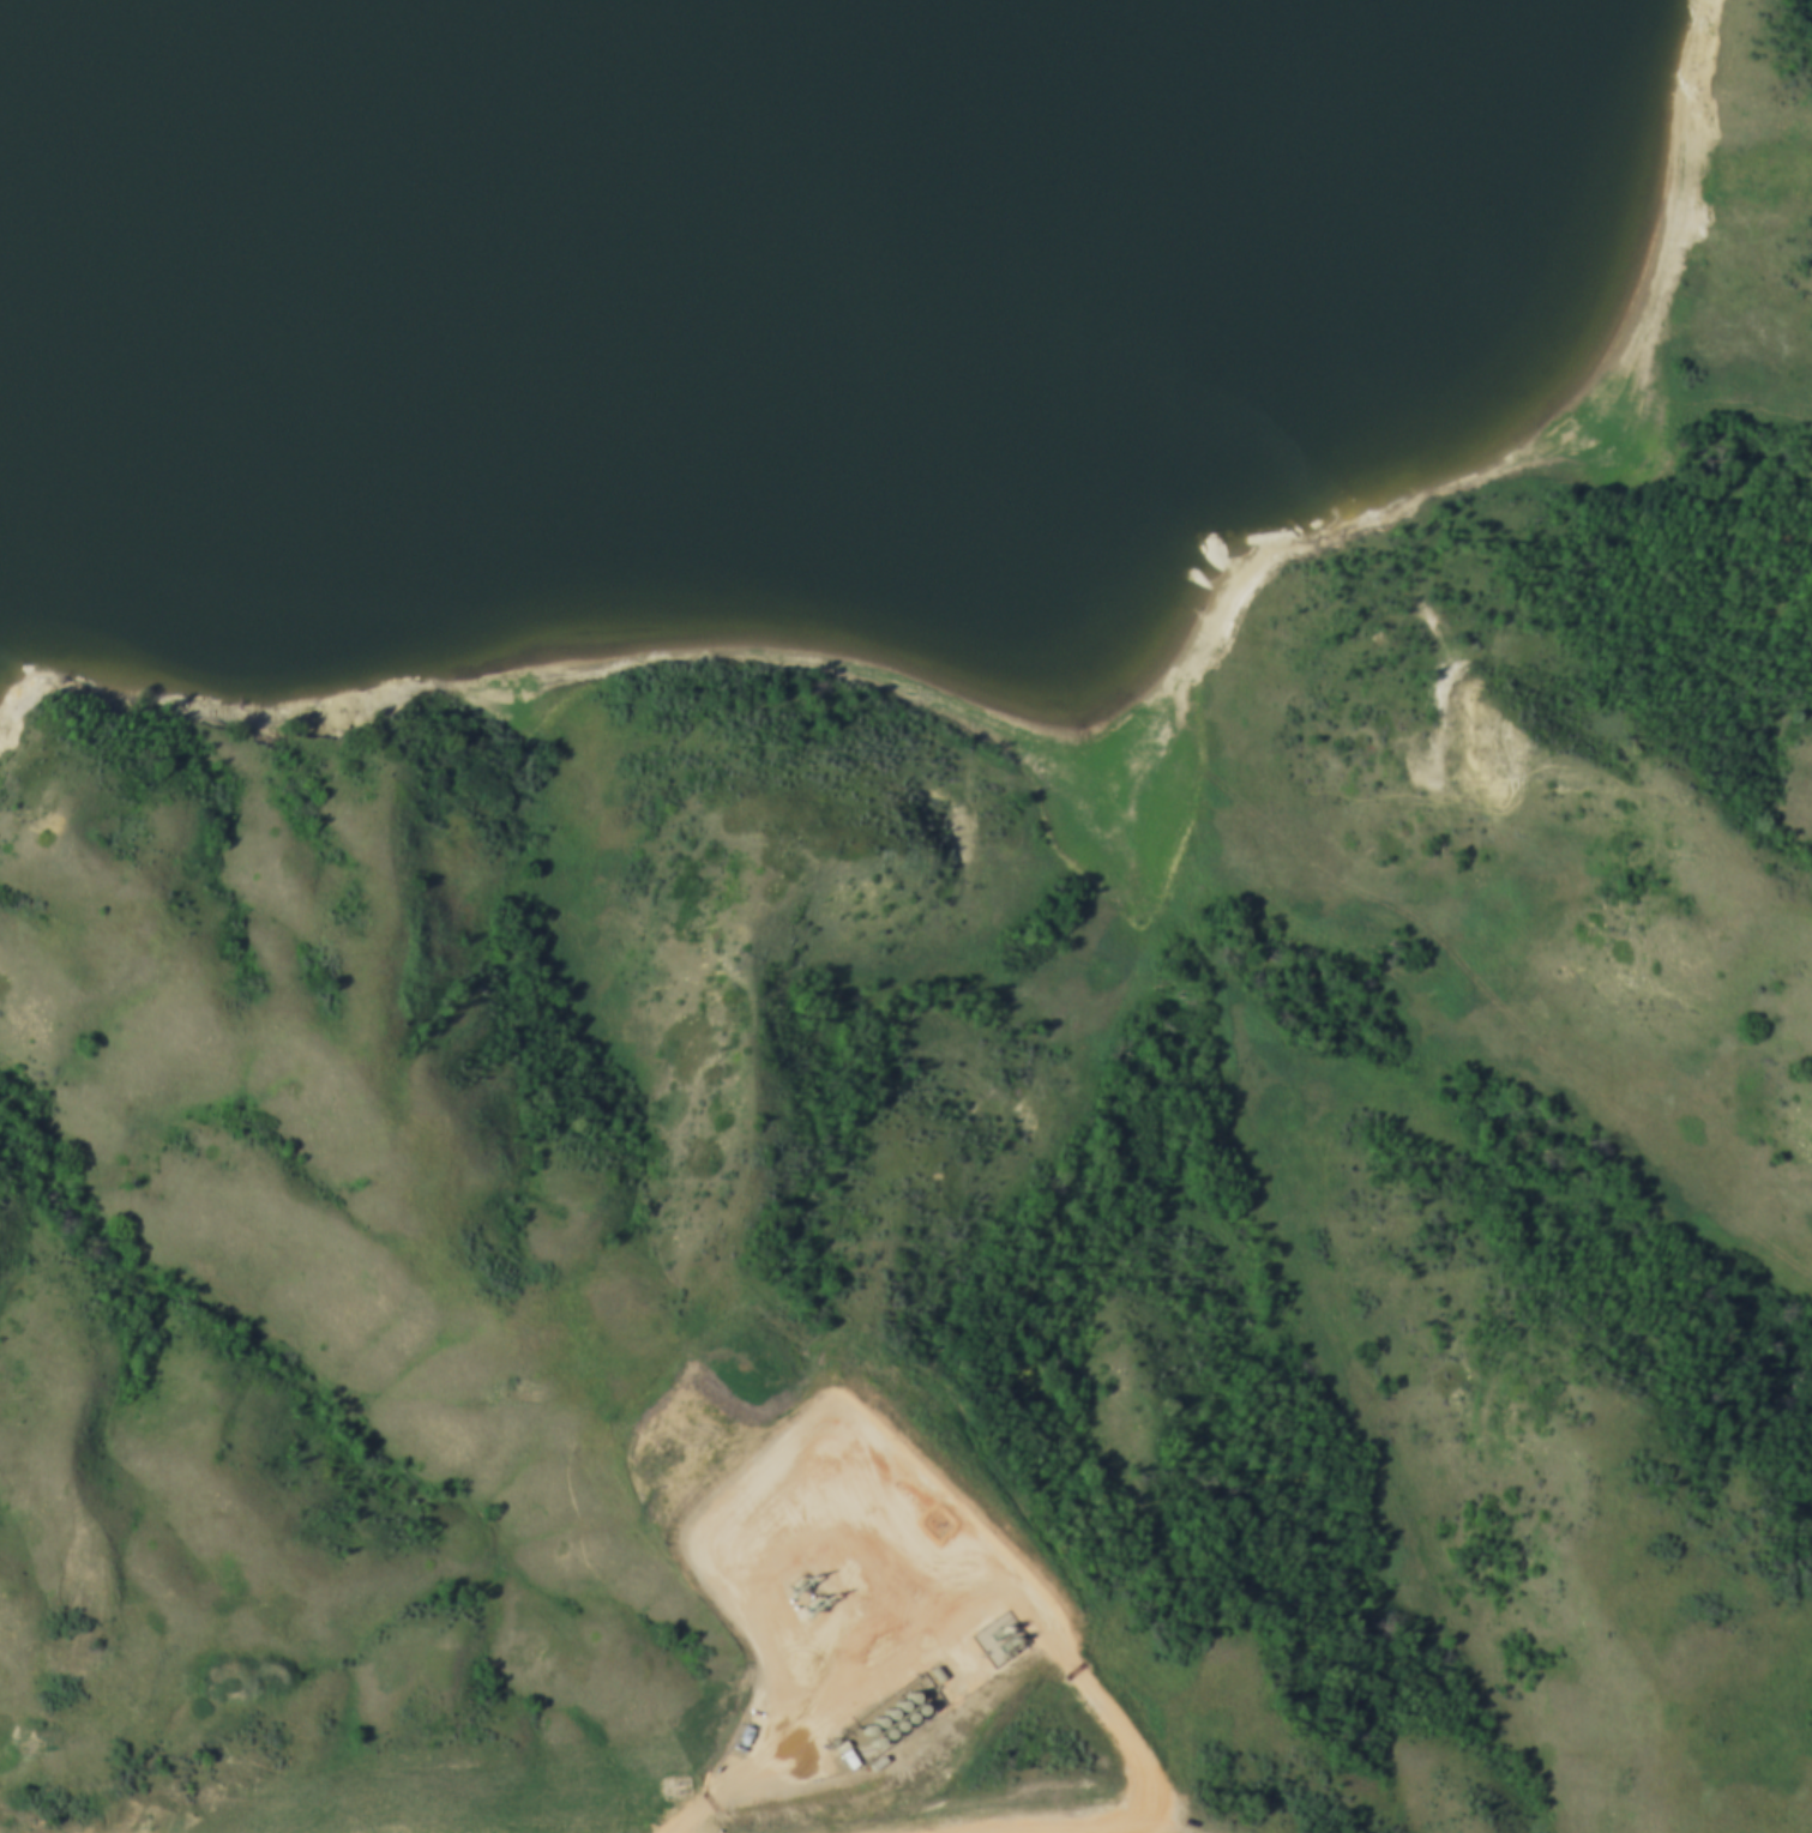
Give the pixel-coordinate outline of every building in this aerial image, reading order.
[(915,1696),(913,1698),(910,1698),(908,1698),(907,1696),(904,1695),(904,1693),(904,1690),(904,1688),(905,1687),(908,1686),(910,1684),(913,1684),(914,1686),(916,1687),(917,1689),(917,1692),(917,1693),(916,1695),(915,1696)] [(904,1705),(902,1706),(899,1706),(897,1706),(896,1705),(893,1702),(893,1701),(893,1699),(893,1696),(895,1694),(897,1693),(899,1693),(902,1693),(903,1693),(905,1695),(907,1696),(907,1699),(907,1701),(905,1704),(904,1705)] [(923,1711),(921,1711),(919,1712),(916,1711),(915,1710),(914,1708),(913,1706),(913,1704),(913,1701),(915,1700),(916,1699),(919,1698),(921,1698),(923,1699),(925,1700),(926,1702),(926,1705),(926,1707),(925,1708),(923,1711)] [(892,1713),(891,1714),(889,1714),(886,1714),(884,1713),(883,1711),(881,1708),(881,1706),(883,1705),(884,1702),(886,1701),(887,1700),(890,1701),(892,1701),(895,1702),(896,1705),(896,1707),(896,1710),(895,1712),(892,1713)] [(911,1719),(909,1719),(908,1720),(905,1719),(903,1718),(902,1717),(901,1714),(901,1712),(902,1710),(903,1708),(904,1707),(907,1706),(909,1706),(911,1707),(913,1708),(914,1711),(915,1713),(914,1716),(914,1717),(911,1719)] [(881,1722),(879,1722),(878,1723),(875,1722),(873,1720),(872,1719),(871,1717),(871,1714),(872,1712),(873,1711),(874,1710),(877,1708),(879,1708),(881,1710),(883,1711),(884,1713),(885,1716),(884,1718),(884,1719),(881,1722)] [(901,1726),(898,1728),(897,1728),(895,1728),(892,1726),(891,1724),(890,1723),(890,1720),(891,1718),(892,1716),(893,1714),(896,1714),(898,1714),(901,1714),(902,1717),(903,1718),(904,1720),(903,1723),(903,1725),(901,1726)] [(871,1730),(868,1730),(866,1731),(865,1730),(862,1729),(861,1728),(860,1725),(860,1723),(860,1720),(862,1719),(863,1718),(866,1717),(868,1717),(871,1718),(872,1719),(873,1722),(873,1724),(873,1726),(872,1728),(871,1730)] [(890,1733),(889,1735),(886,1735),(884,1735),(881,1733),(880,1732),(879,1730),(879,1728),(880,1725),(881,1724),(884,1723),(885,1722),(887,1722),(890,1723),(892,1724),(893,1726),(893,1729),(893,1730),(892,1732),(890,1733)] [(879,1743),(878,1743),(875,1744),(873,1743),(871,1742),(869,1741),(868,1738),(868,1736),(869,1733),(871,1732),(873,1731),(874,1730),(877,1730),(879,1731),(881,1732),(883,1735),(883,1737),(883,1739),(881,1741),(879,1743)]
